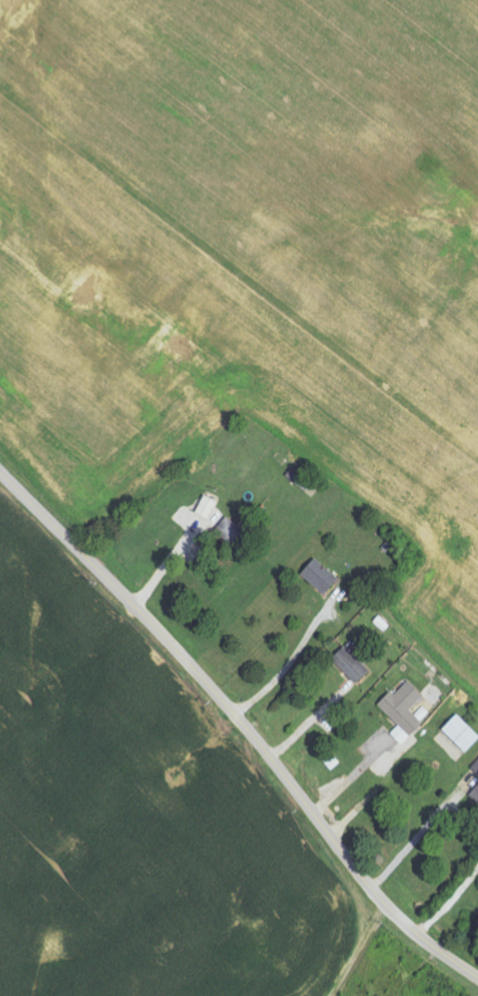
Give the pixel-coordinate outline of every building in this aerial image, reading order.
[(212,519),(221,501),(208,495),(200,514),(212,519)] [(305,575),(329,595),(343,579),(319,558),(305,575)] [(361,684),(373,670),(348,646),(335,660),(361,684)] [(427,723),(414,711),(428,695),(412,680),(399,695),(394,691),(381,705),(415,736),(427,723)] [(461,715),(446,730),(470,753),(477,745),(477,730),(461,715)] [(405,745),(413,737),(402,725),(394,733),(405,745)]
